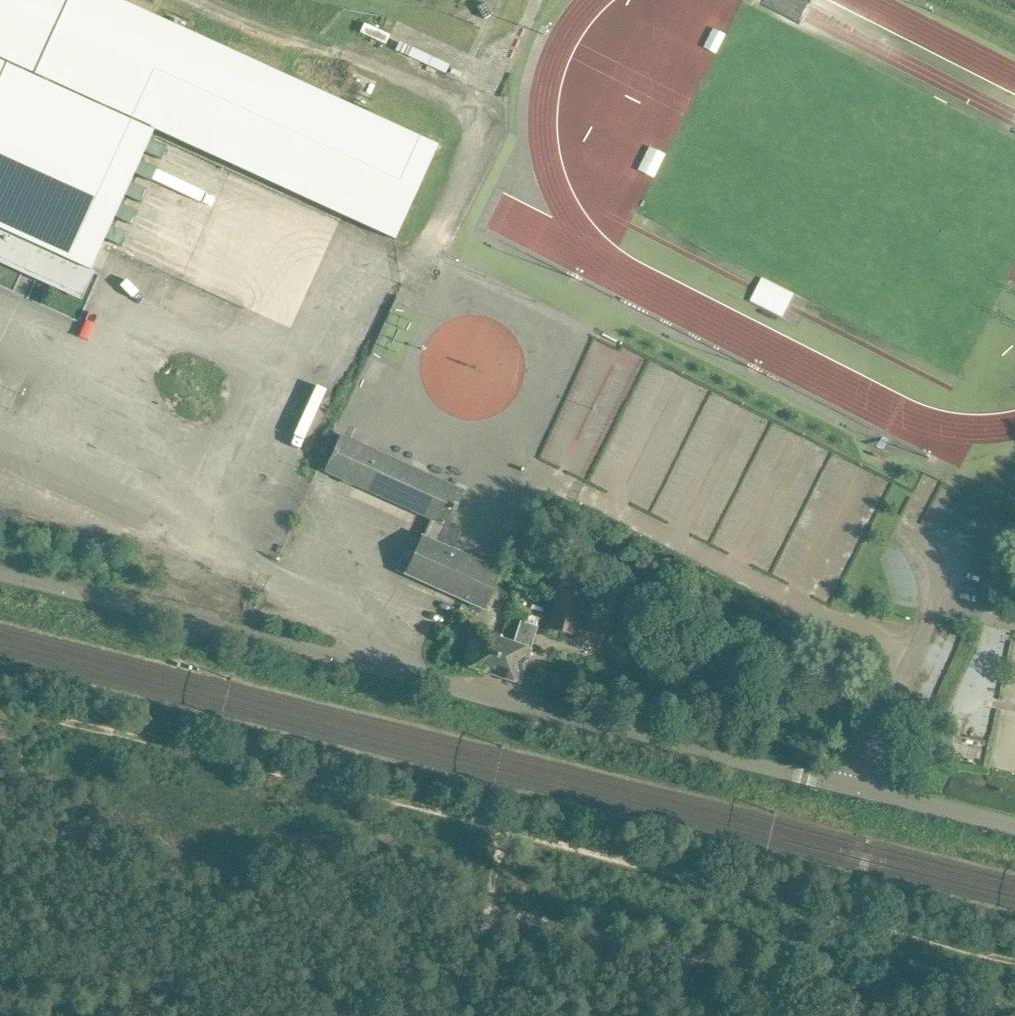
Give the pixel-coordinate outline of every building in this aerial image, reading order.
[(24,268),(22,271),(23,272),(27,264),(39,270),(37,274),(78,293),(89,270),(330,380),(437,147),(114,0),(0,0),(0,257),(24,268)] [(484,2),(477,7),(485,19),(491,15),(484,2)] [(340,435),(324,471),(354,485),(416,513),(432,520),(424,538),(422,537),(421,539),(415,553),(413,557),(406,573),(457,596),(459,597),(484,608),(500,573),(498,572),(497,572),(485,566),(450,550),(457,534),(458,532),(447,527),(464,491),(340,435)] [(563,576),(556,603),(575,608),(581,610),(588,583),(563,576)] [(527,591),(541,596),(544,588),(529,583),(527,591)] [(575,608),(556,603),(548,629),(560,632),(559,639),(573,643),(580,616),(581,610),(575,608)] [(500,640),(488,674),(518,684),(537,627),(520,621),(513,644),(500,640)] [(463,665),(488,674),(500,640),(475,631),(463,665)] [(954,736),(936,731),(929,755),(948,759),(954,736)]
